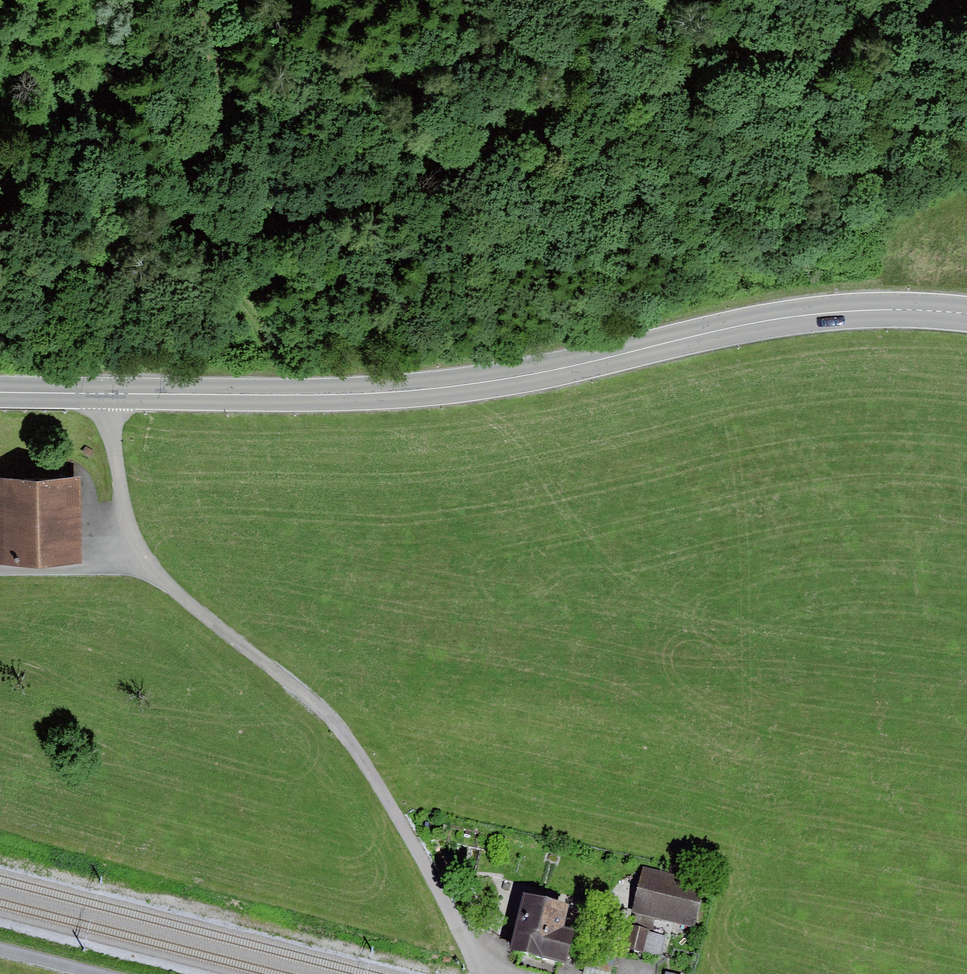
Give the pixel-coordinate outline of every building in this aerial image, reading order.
[(0,477),(0,563),(86,559),(83,474),(0,477)] [(705,881),(644,866),(633,912),(694,927),(705,881)] [(569,904),(523,893),(509,950),(567,964),(575,930),(563,927),(569,904)] [(666,934),(631,925),(625,946),(661,955),(666,934)]
